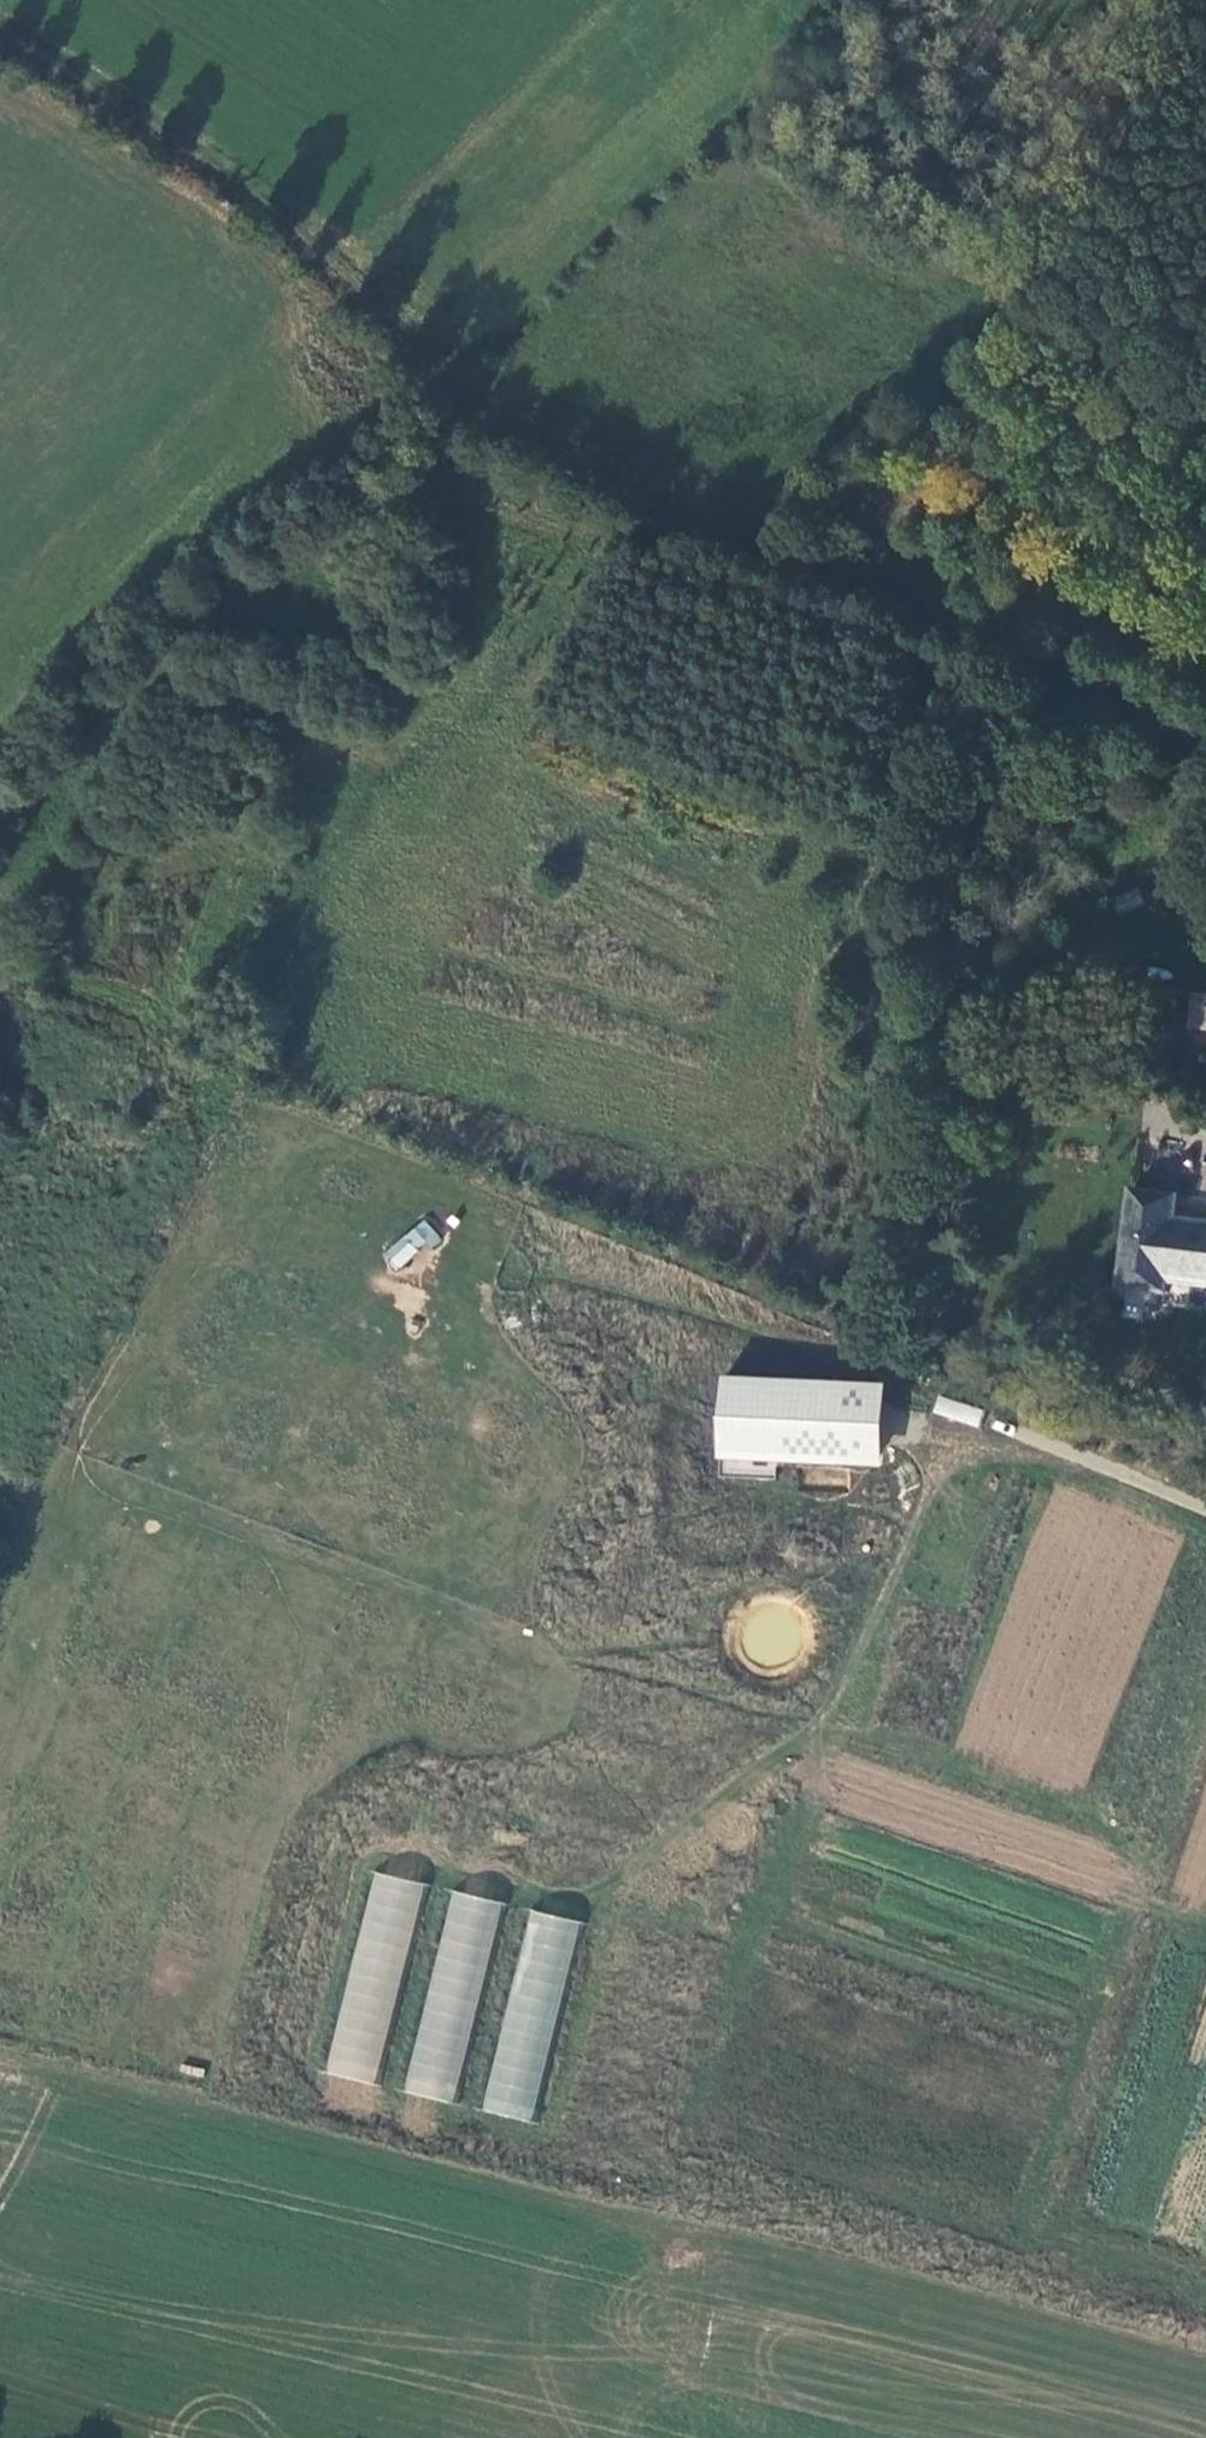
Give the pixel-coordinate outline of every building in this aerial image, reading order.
[(1195,1209),(1196,1205),(1175,1202),(1179,1179),(1134,1172),(1117,1268),(1163,1276),(1166,1255),(1205,1262),(1205,1211),(1195,1209)] [(425,1218),(380,1251),(394,1270),(439,1237),(425,1218)] [(878,1467),(882,1382),(717,1375),(713,1474),(775,1477),(776,1463),(878,1467)] [(932,1414),(978,1427),(983,1409),(937,1395),(932,1414)] [(380,2085),(420,1881),(368,1871),(328,2075),(380,2085)] [(450,1890),(404,2092),(454,2103),(500,1901),(450,1890)] [(536,2122),(575,1919),(524,1909),(486,2112),(536,2122)]
